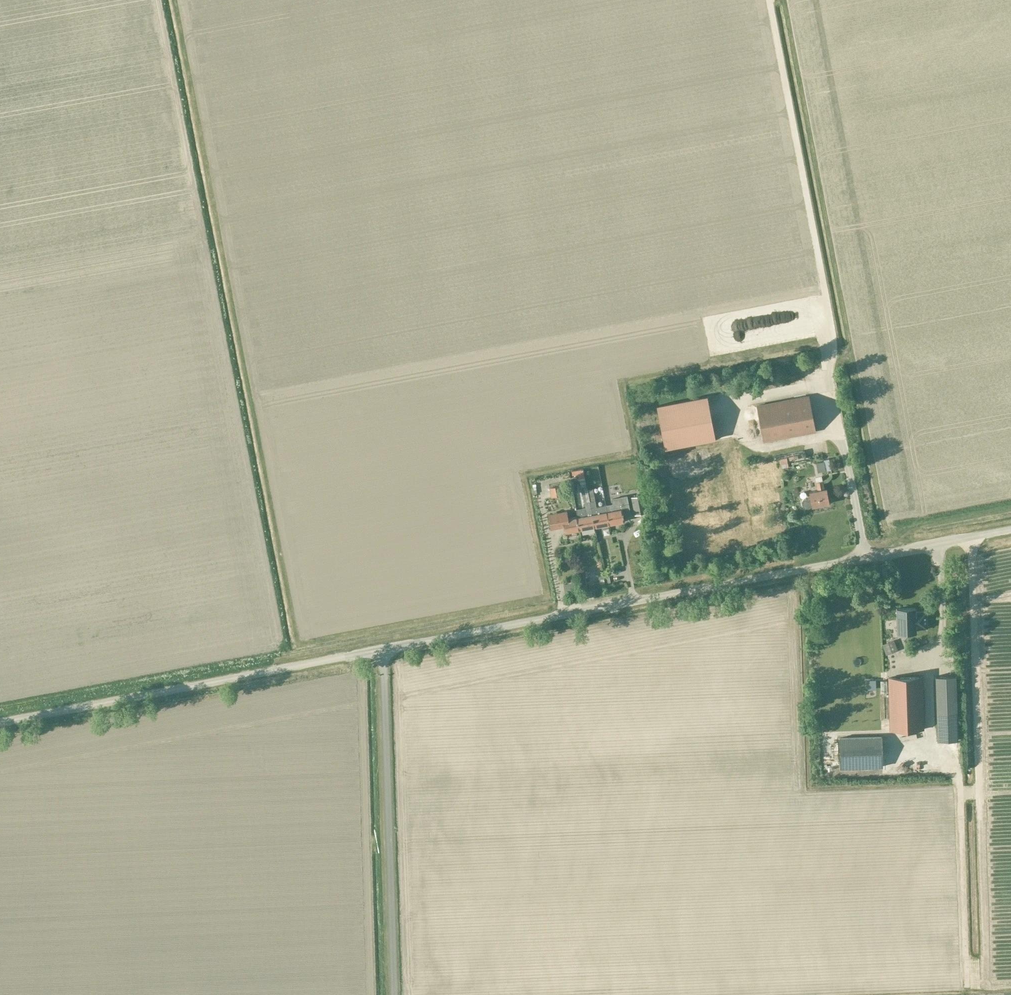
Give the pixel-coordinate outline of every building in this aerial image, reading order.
[(816,431),(809,396),(757,406),(764,441),(816,431)] [(708,398),(657,408),(665,451),(716,441),(708,398)] [(826,471),(833,470),(831,459),(824,460),(826,471)] [(823,481),(816,482),(818,490),(810,492),(811,498),(804,499),(802,501),(803,506),(805,507),(805,508),(812,507),(811,506),(812,506),(830,503),(827,488),(824,489),(823,481)] [(549,488),(551,497),(564,495),(562,485),(549,488)] [(595,527),(590,501),(588,490),(588,491),(587,487),(581,488),(585,508),(576,510),(577,517),(580,529),(595,527)] [(636,509),(637,515),(647,513),(643,495),(632,497),(634,509),(636,509)] [(613,504),(606,505),(610,524),(624,521),(623,514),(630,513),(627,496),(612,499),(613,504)] [(595,500),(590,501),(595,527),(610,524),(606,505),(596,507),(595,500)] [(577,517),(568,519),(567,511),(548,515),(551,529),(564,526),(565,532),(580,529),(577,517)] [(915,608),(896,609),(897,633),(916,632),(916,628),(927,628),(926,612),(915,612),(915,608)] [(956,676),(935,676),(938,741),(958,740),(956,676)] [(889,678),(890,730),(923,729),(922,677),(889,678)] [(882,737),(839,738),(840,768),(883,767),(882,737)]
